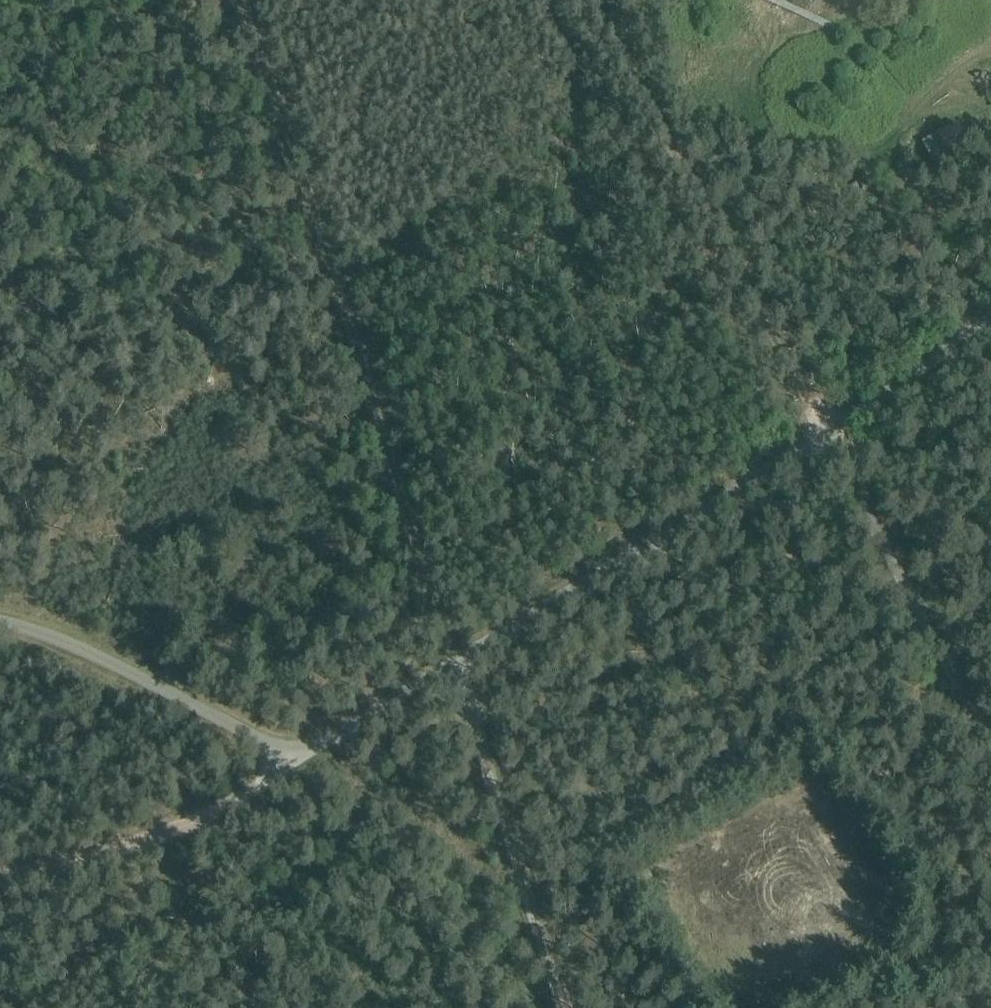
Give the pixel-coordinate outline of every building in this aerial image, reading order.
[(958,122),(923,140),(933,161),(969,143),(958,122)]
